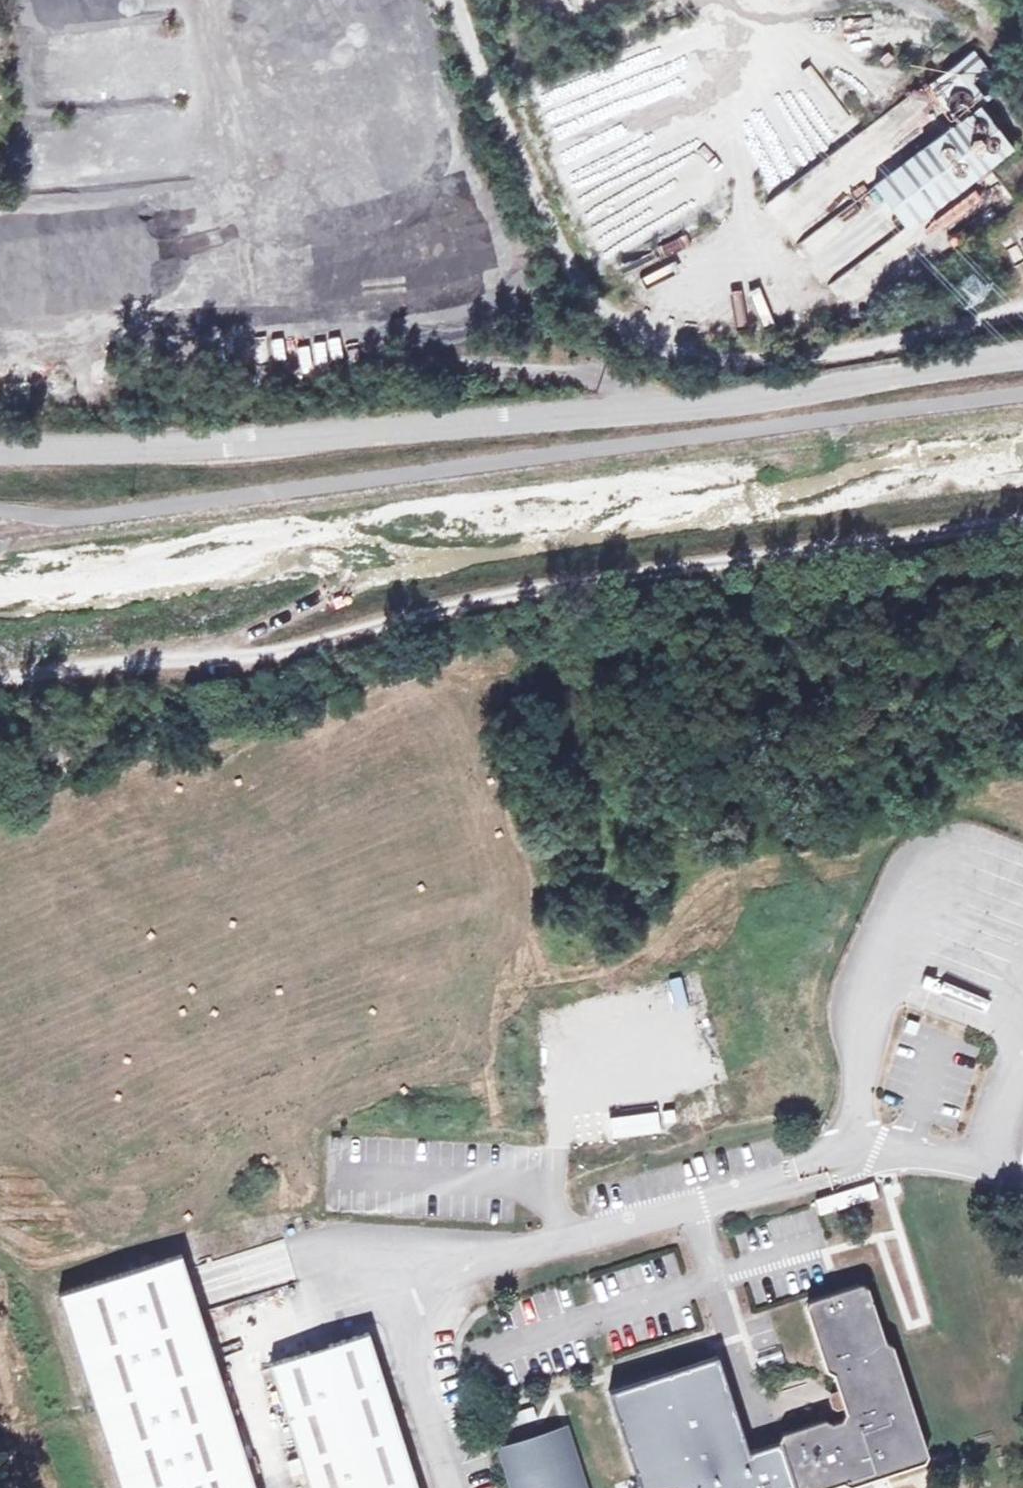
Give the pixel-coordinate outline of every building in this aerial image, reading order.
[(850,33),(873,30),(872,19),(848,23),(850,33)] [(983,168),(1007,151),(974,107),(998,89),(970,52),(921,87),(948,125),(866,185),(899,229),(983,168)] [(932,225),(954,249),(997,213),(975,188),(932,225)] [(180,1243),(55,1283),(122,1487),(260,1487),(180,1243)] [(918,1456),(926,1443),(892,1337),(877,1331),(863,1284),(855,1277),(811,1290),(806,1302),(823,1359),(831,1363),(844,1403),(840,1410),(827,1415),(821,1411),(783,1422),(779,1432),(746,1442),(717,1346),(608,1383),(642,1487),(792,1487),(802,1485),(841,1474),(848,1477),(864,1472),(888,1465),(918,1456)] [(312,1487),(423,1487),(367,1319),(268,1352),(312,1487)] [(502,1439),(518,1487),(584,1487),(562,1420),(502,1439)]
